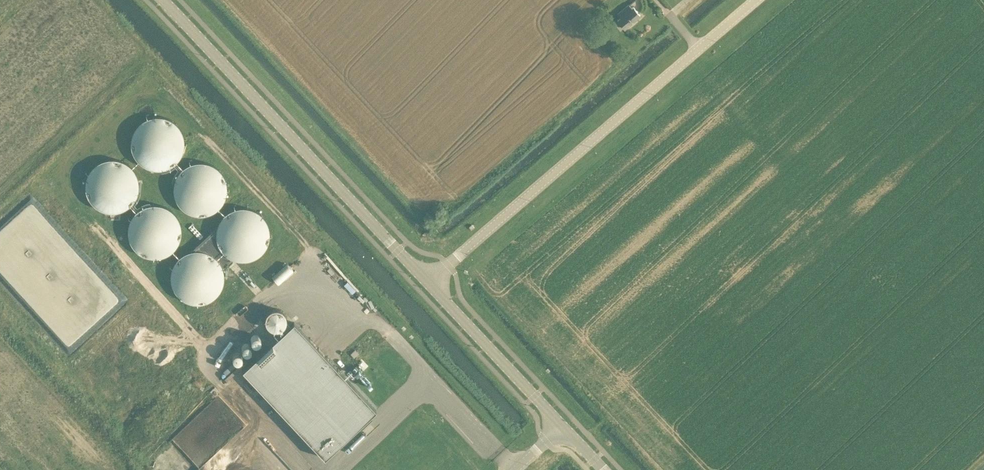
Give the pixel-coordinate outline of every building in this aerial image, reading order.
[(628,5),(618,14),(620,18),(617,20),(624,28),(640,14),(633,6),(632,8),(628,5)] [(172,166),(180,167),(185,136),(176,118),(154,115),(137,124),(134,146),(144,166),(166,169),(172,166)] [(136,207),(135,159),(89,160),(91,209),(136,207)] [(220,213),(226,166),(182,161),(176,208),(220,213)] [(132,254),(176,255),(177,206),(134,205),(132,254)] [(223,269),(223,270),(234,260),(233,259),(232,259),(231,259),(231,258),(230,258),(229,258),(229,257),(228,257),(228,256),(227,256),(226,255),(225,254),(224,254),(224,253),(223,253),(223,252),(222,251),(222,250),(221,250),(221,249),(220,249),(220,248),(220,247),(219,247),(219,246),(219,245),(218,245),(218,244),(218,243),(217,242),(217,241),(217,240),(217,239),(217,238),(216,238),(216,237),(216,236),(216,235),(216,234),(216,233),(216,232),(216,231),(217,231),(217,230),(217,229),(217,228),(217,227),(218,226),(218,225),(189,252),(190,252),(190,251),(191,251),(192,251),(193,251),(194,251),(195,251),(196,251),(196,250),(197,250),(198,250),(199,251),(200,251),(201,251),(202,251),(203,251),(204,251),(205,252),(206,252),(207,252),(208,253),(209,253),(210,253),(210,254),(211,254),(212,255),(213,255),(213,256),(214,256),(215,257),(216,258),(217,259),(218,260),(218,261),(219,261),(219,262),(220,262),(220,263),(221,264),(221,265),(222,266),(222,267),(222,268),(223,269)] [(282,332),(293,316),(277,306),(267,321),(282,332)] [(378,412),(295,324),(243,373),(326,460),(378,412)] [(253,343),(242,346),(244,354),(255,350),(253,343)] [(225,370),(231,375),(238,367),(232,362),(225,370)]
